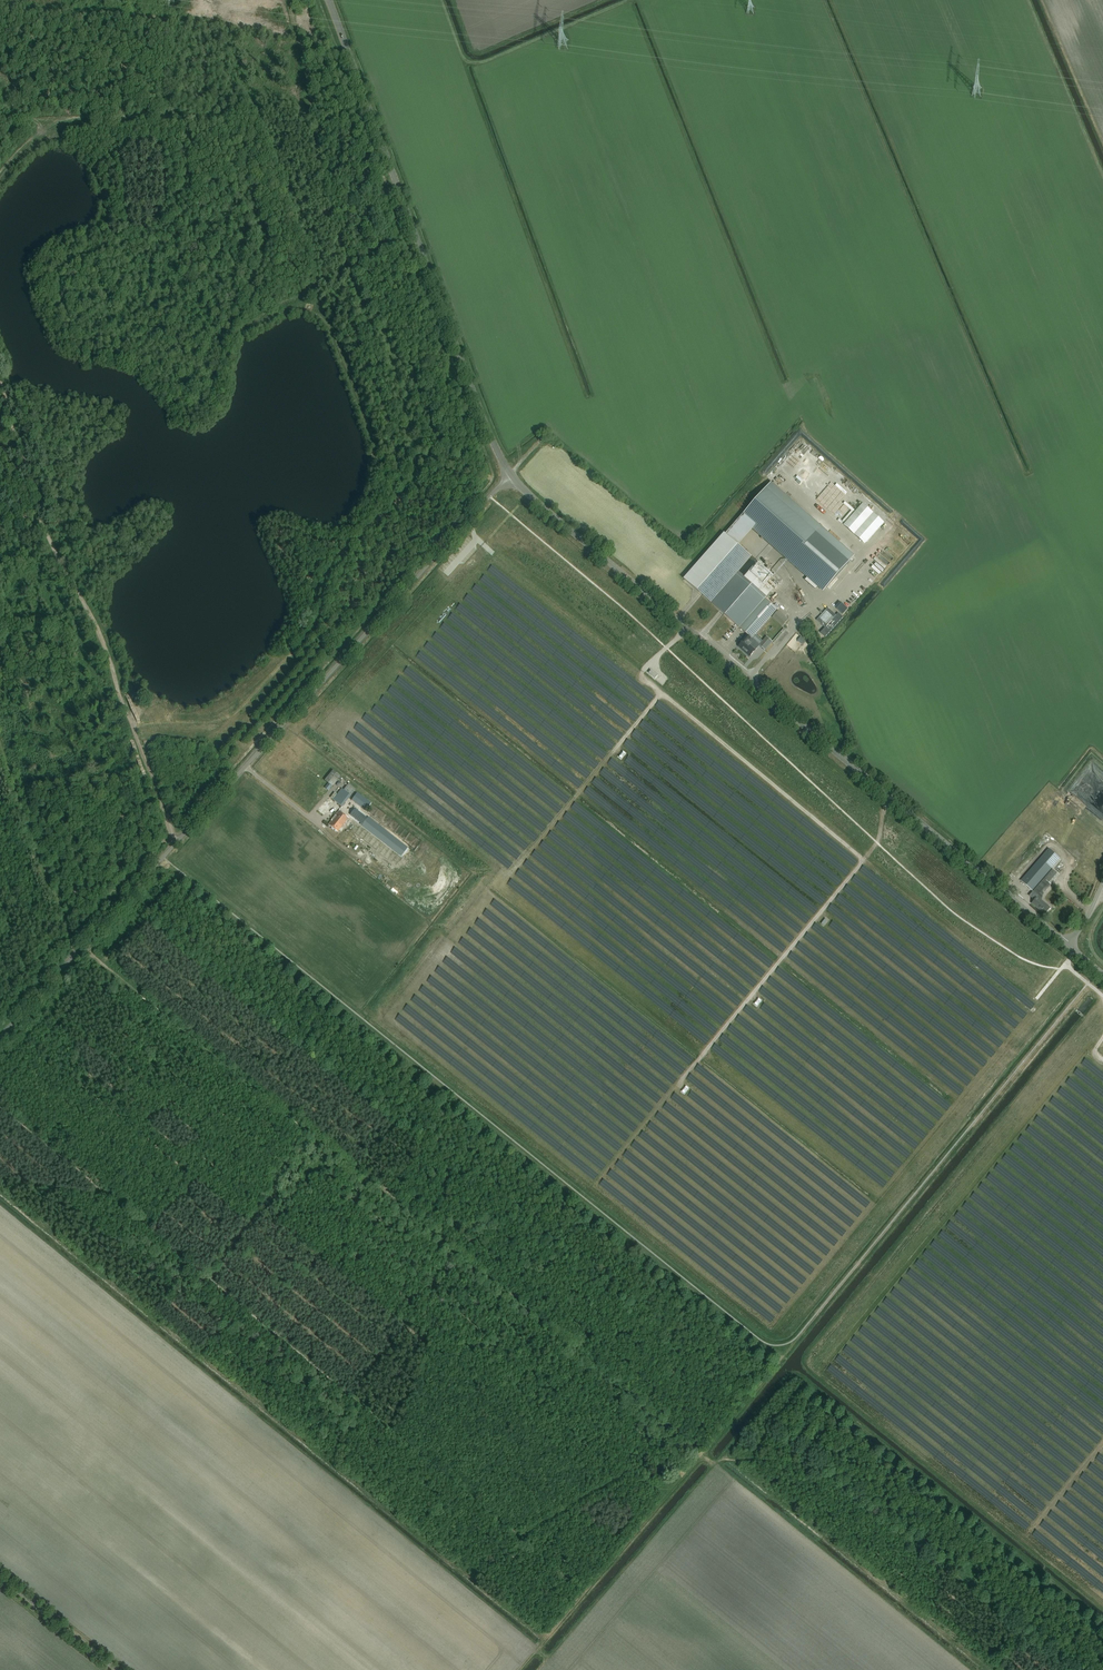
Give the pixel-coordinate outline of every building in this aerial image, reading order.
[(799,449),(795,445),(802,436),(807,439),(810,435),(800,426),(788,441),(792,444),(774,465),(779,469),(781,466),(783,468),(799,449)] [(847,524),(869,543),(889,521),(867,502),(847,524)] [(855,515),(862,507),(859,505),(853,512),(855,515)] [(768,535),(827,587),(850,562),(791,510),(768,535)] [(685,580),(748,635),(744,639),(745,640),(739,647),(750,656),(756,649),(748,642),(752,638),(777,610),(765,599),(766,598),(745,578),(739,573),(752,557),(738,546),(724,535),(685,580)] [(774,577),(758,563),(745,578),(766,598),(767,598),(774,590),(767,584),(774,577)] [(826,637),(843,617),(839,613),(836,615),(828,608),(817,620),(825,628),(821,633),(826,637)] [(789,620),(779,610),(772,618),(783,627),(789,620)] [(765,650),(773,642),(767,636),(759,645),(765,650)] [(342,807),(351,796),(342,789),(333,800),(342,807)] [(366,811),(372,803),(357,793),(352,801),(366,811)] [(357,806),(356,809),(350,815),(352,816),(350,818),(361,827),(362,826),(363,828),(363,827),(371,817),(369,816),(370,816),(357,806)] [(328,825),(338,832),(348,819),(339,811),(328,825)] [(359,837),(365,830),(361,827),(356,834),(359,837)] [(1049,849),(1021,881),(1032,891),(1060,859),(1049,849)] [(377,857),(383,862),(387,858),(381,853),(377,857)] [(1051,884),(1059,875),(1053,869),(1044,879),(1051,884)] [(1051,907),(1040,899),(1042,896),(1039,894),(1038,895),(1039,896),(1032,903),(1044,913),(1045,912),(1046,913),(1051,907)]
